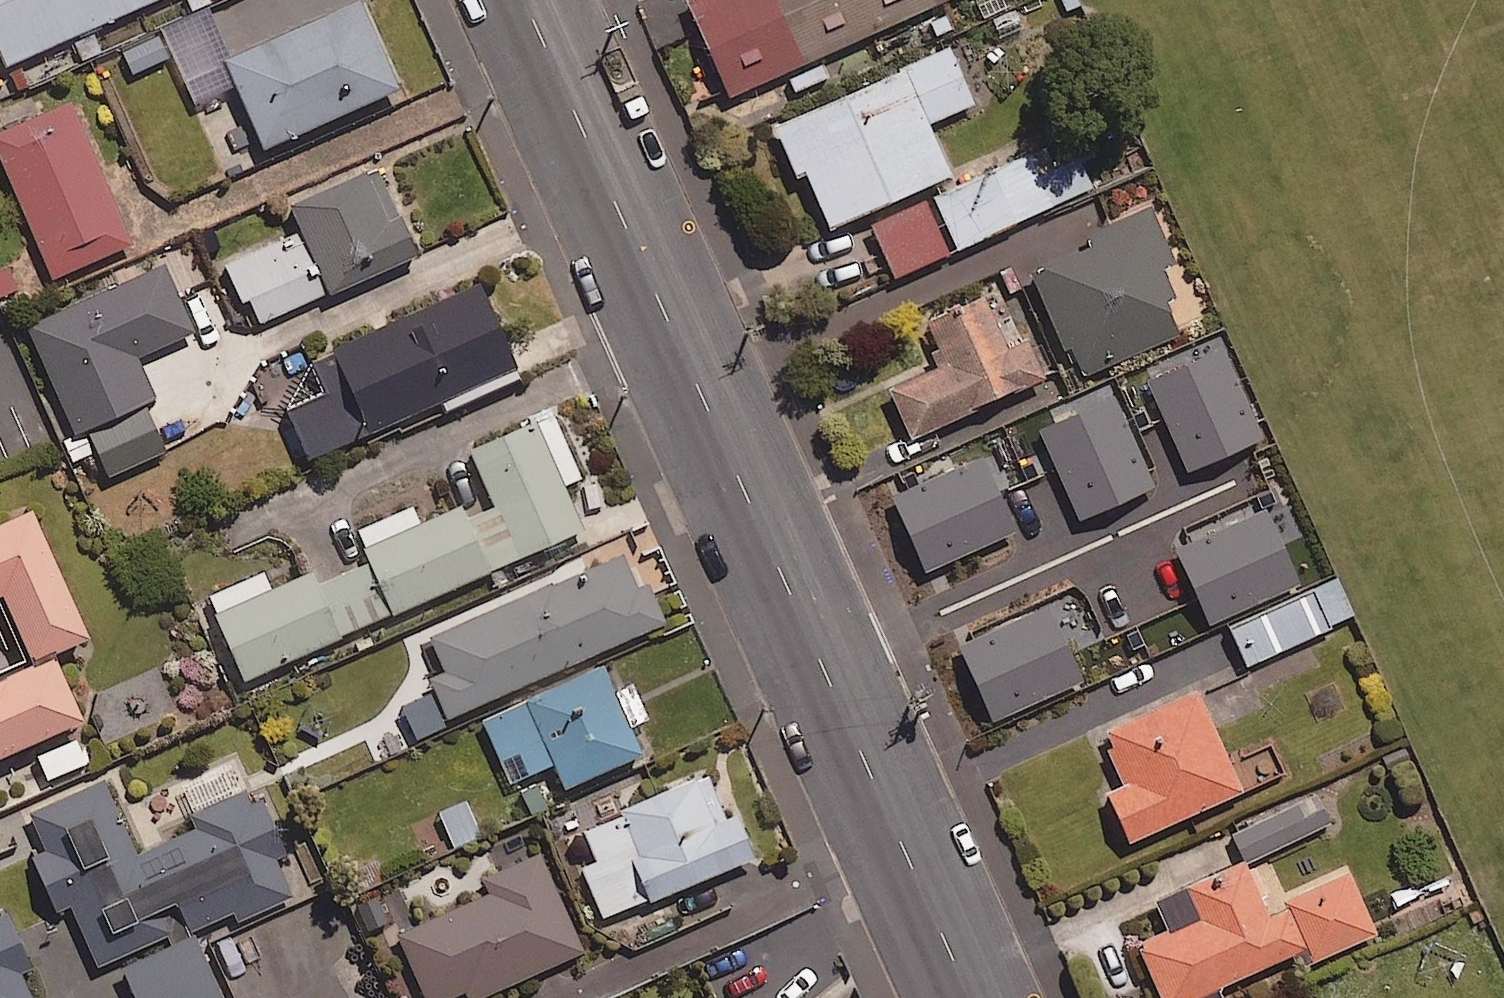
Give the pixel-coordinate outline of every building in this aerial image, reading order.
[(5,72),(169,0),(0,0),(0,62),(5,72)] [(687,4),(730,102),(959,0),(697,0),(687,4)] [(360,5),(224,65),(263,154),(399,95),(360,5)] [(158,34),(122,50),(133,76),(169,60),(158,34)] [(950,55),(783,129),(830,236),(954,181),(931,128),(974,109),(950,55)] [(0,133),(0,147),(57,278),(138,243),(75,100),(0,133)] [(1043,172),(1036,156),(936,199),(958,250),(1149,167),(1134,132),(1043,172)] [(372,172),(297,204),(335,293),(425,255),(407,215),(394,221),(372,172)] [(952,255),(930,203),(873,227),(895,279),(952,255)] [(1093,253),(1031,278),(1064,357),(1074,353),(1085,380),(1180,340),(1165,305),(1174,301),(1163,274),(1176,269),(1152,211),(1087,238),(1093,253)] [(168,262),(31,324),(80,433),(161,396),(142,357),(199,331),(168,262)] [(487,284),(337,348),(374,432),(523,368),(487,284)] [(986,302),(928,328),(946,369),(890,395),(912,445),(1046,385),(1028,346),(1009,355),(986,302)] [(1094,430),(1083,405),(1025,430),(1036,455),(1094,430)] [(167,453),(151,416),(93,441),(109,478),(167,453)] [(590,529),(542,420),(475,449),(499,504),(473,515),(468,505),(369,548),(375,560),(323,583),(318,572),(220,615),(248,678),(590,529)] [(1069,462),(991,495),(1045,619),(1052,616),(1068,651),(1138,621),(1069,462)] [(1178,468),(1149,481),(1164,512),(1192,499),(1178,468)] [(0,528),(0,600),(11,595),(41,662),(97,637),(40,510),(0,528)] [(628,552),(434,636),(450,671),(435,678),(452,718),(670,624),(652,582),(642,586),(628,552)] [(1314,596),(1231,634),(1249,672),(1331,633),(1314,596)] [(0,682),(0,761),(91,720),(62,655),(0,682)] [(609,665),(531,700),(570,788),(648,753),(609,665)] [(1204,690),(1113,731),(1137,783),(1113,794),(1135,843),(1250,792),(1204,690)] [(703,779),(629,810),(648,857),(639,860),(656,902),(762,859),(744,815),(721,824),(703,779)] [(108,781),(36,814),(53,851),(37,858),(61,911),(75,904),(103,965),(173,934),(164,914),(183,905),(195,932),(238,913),(242,922),(298,897),(281,859),(291,855),(266,798),(256,802),(249,788),(193,814),(199,827),(141,854),(108,781)] [(1323,794),(1239,834),(1254,864),(1337,823),(1323,794)] [(487,879),(494,893),(402,934),(431,997),(458,997),(470,992),(473,997),(485,997),(589,952),(545,853),(487,879)] [(1192,886),(1207,919),(1143,947),(1165,997),(1201,997),(1314,948),(1319,961),(1380,934),(1354,875),(1293,902),(1296,908),(1276,917),(1251,860),(1192,886)] [(25,971),(34,967),(11,914),(0,919),(0,997),(37,997),(25,971)]
